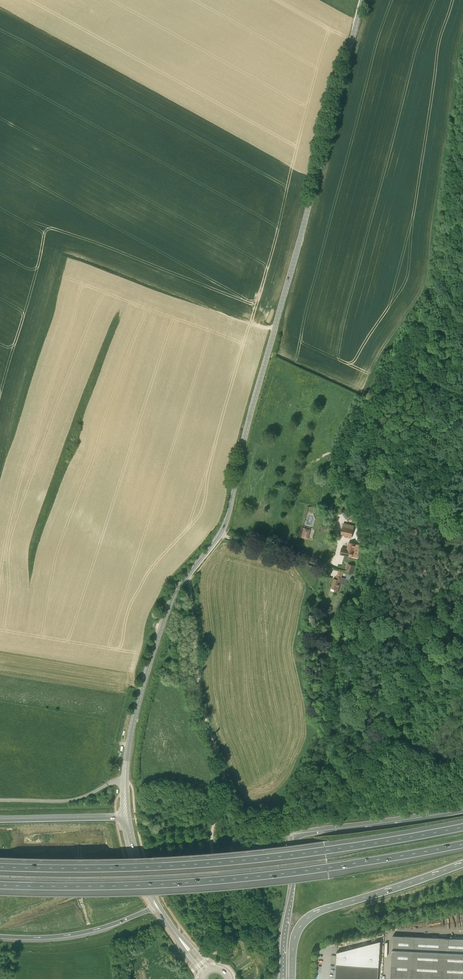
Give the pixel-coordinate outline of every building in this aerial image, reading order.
[(341,507),(339,510),(347,522),(350,521),(352,519),(344,506),(341,507)] [(353,529),(342,526),(341,534),(352,536),(353,529)] [(310,529),(304,528),(302,537),(308,539),(310,529)] [(357,558),(360,545),(349,542),(347,549),(342,548),(340,554),(352,557),(352,556),(357,558)] [(348,563),(346,571),(352,573),(354,565),(348,563)] [(334,578),(331,588),(331,590),(337,592),(340,583),(344,585),(344,586),(346,587),(348,579),(342,577),(343,572),(339,570),(337,576),(336,579),(334,578)] [(338,952),(337,964),(336,964),(336,969),(336,970),(336,974),(335,974),(335,975),(336,975),(335,978),(378,978),(379,967),(378,967),(380,934),(339,947),(338,952)] [(393,935),(391,978),(462,978),(462,939),(393,935)]
